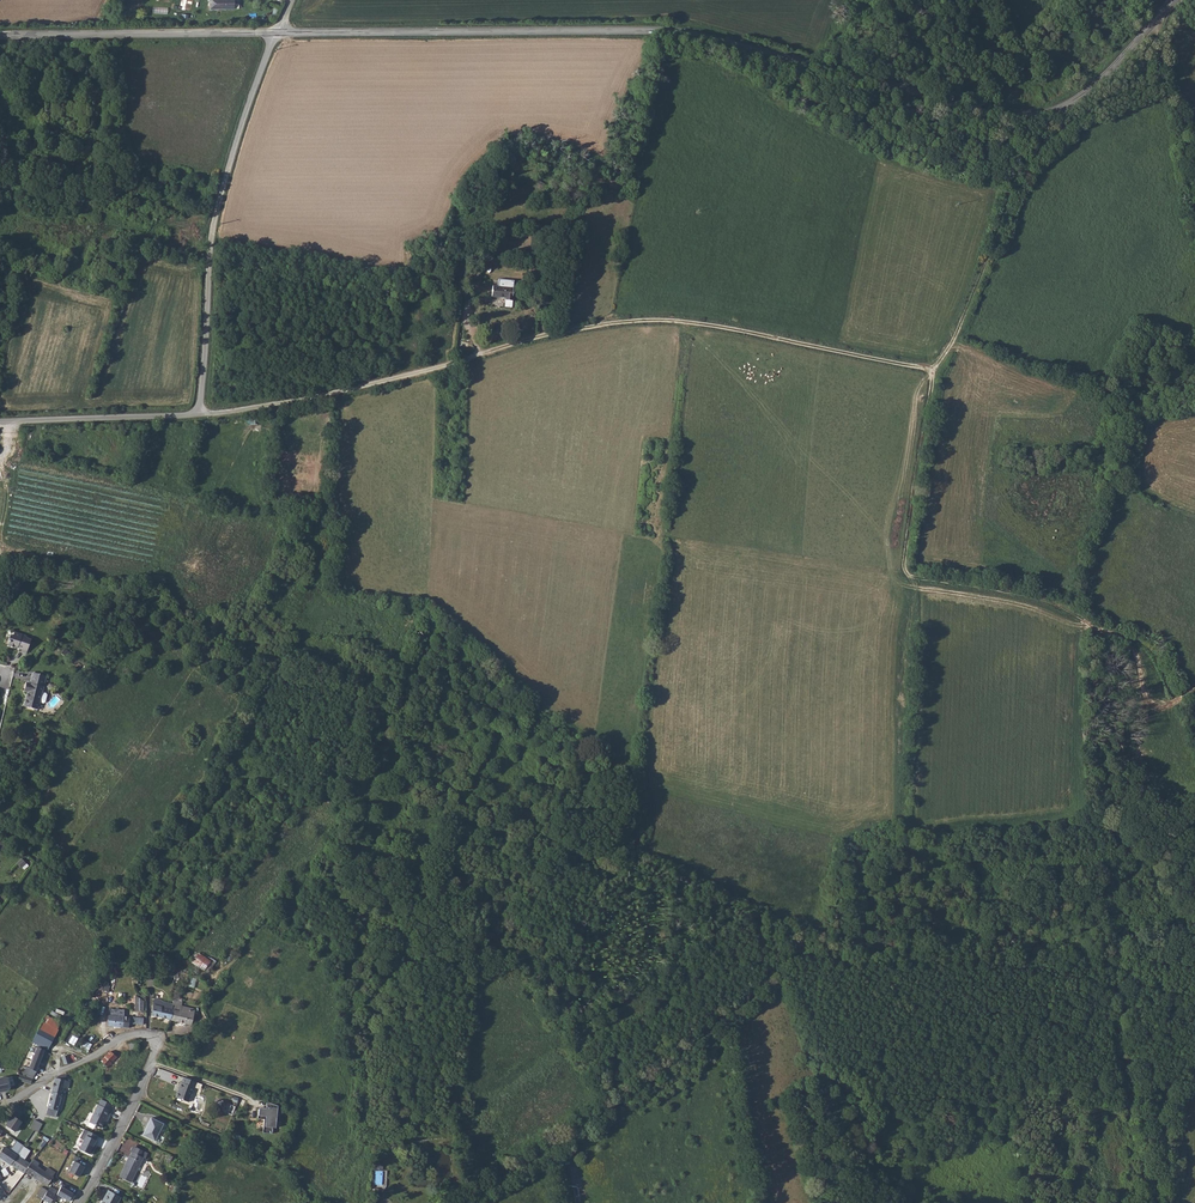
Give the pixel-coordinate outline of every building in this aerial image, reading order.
[(492,287),(491,298),(505,298),(505,301),(513,301),(513,288),(513,282),(504,282),(504,287),(492,287)] [(6,635),(5,642),(6,642),(5,648),(13,650),(13,649),(19,650),(18,653),(24,655),(27,640),(21,638),(22,635),(11,632),(10,636),(6,635)] [(30,687),(26,685),(23,694),(28,696),(24,709),(39,714),(41,706),(45,707),(46,706),(49,699),(48,698),(44,696),(45,691),(43,690),(46,680),(33,677),(30,687)] [(25,869),(28,866),(21,860),(18,863),(25,869)] [(14,868),(9,871),(13,877),(18,874),(14,868)] [(198,952),(192,962),(207,972),(213,961),(198,952)] [(140,966),(131,966),(132,979),(140,979),(140,966)] [(102,980),(99,986),(108,992),(111,985),(102,980)] [(144,1011),(144,998),(135,998),(135,1011),(144,1011)] [(156,1018),(167,1021),(169,1013),(168,1013),(163,1011),(165,1006),(157,1003),(155,1008),(150,1007),(148,1016),(156,1018)] [(169,1013),(167,1021),(186,1029),(192,1016),(170,1007),(168,1013),(169,1013)] [(107,1008),(104,1025),(123,1029),(125,1023),(138,1025),(139,1021),(120,1018),(122,1011),(107,1008)] [(46,1014),(33,1042),(48,1050),(59,1029),(58,1028),(61,1022),(46,1014)] [(84,1040),(81,1048),(88,1052),(92,1043),(84,1040)] [(23,1075),(34,1078),(44,1049),(37,1047),(30,1068),(26,1067),(23,1075)] [(108,1066),(117,1056),(110,1050),(101,1060),(108,1066)] [(62,1056),(65,1064),(70,1062),(68,1054),(62,1056)] [(23,1075),(20,1073),(18,1080),(32,1084),(34,1078),(23,1075)] [(55,1079),(55,1080),(53,1089),(49,1088),(47,1094),(51,1094),(46,1116),(57,1118),(64,1088),(68,1089),(70,1081),(67,1081),(68,1075),(62,1074),(57,1079),(55,1079)] [(0,1078),(0,1091),(6,1090),(6,1088),(10,1087),(7,1076),(4,1077),(0,1078)] [(178,1088),(172,1103),(184,1109),(192,1094),(198,1097),(200,1091),(195,1089),(182,1083),(180,1088),(178,1088)] [(94,1108),(86,1126),(97,1131),(104,1118),(105,1119),(108,1115),(106,1113),(109,1108),(98,1103),(95,1108),(94,1108)] [(276,1108),(266,1105),(265,1112),(263,1111),(256,1110),(255,1120),(262,1121),(260,1134),(269,1135),(270,1129),(274,1130),(276,1108)] [(13,1114),(6,1125),(15,1132),(23,1122),(13,1114)] [(35,1119),(31,1127),(38,1131),(43,1123),(35,1119)] [(140,1139),(152,1145),(160,1129),(148,1123),(140,1139)] [(100,1137),(89,1131),(80,1149),(92,1154),(100,1137)] [(4,1164),(9,1167),(14,1159),(0,1150),(0,1151),(0,1162),(4,1164)] [(127,1160),(126,1160),(115,1180),(127,1186),(139,1162),(141,1163),(144,1158),(139,1155),(136,1160),(129,1156),(127,1160)] [(14,1159),(9,1167),(17,1172),(21,1174),(23,1172),(27,1166),(14,1159)] [(167,1160),(167,1159),(163,1167),(168,1169),(172,1162),(167,1160)] [(85,1167),(74,1161),(69,1171),(80,1177),(85,1167)] [(27,1166),(23,1172),(33,1178),(38,1182),(43,1175),(41,1173),(35,1169),(28,1165),(27,1166)] [(43,1175),(38,1182),(45,1186),(49,1179),(48,1178),(52,1172),(45,1168),(41,1173),(43,1175)] [(41,1202),(43,1202),(49,1202),(54,1193),(47,1188),(45,1194),(41,1202)] [(38,1190),(33,1198),(40,1202),(41,1202),(45,1194),(38,1190)] [(54,1197),(65,1202),(66,1202),(70,1197),(60,1191),(58,1190),(54,1197)] [(102,1202),(118,1202),(119,1202),(107,1195),(102,1202)]
